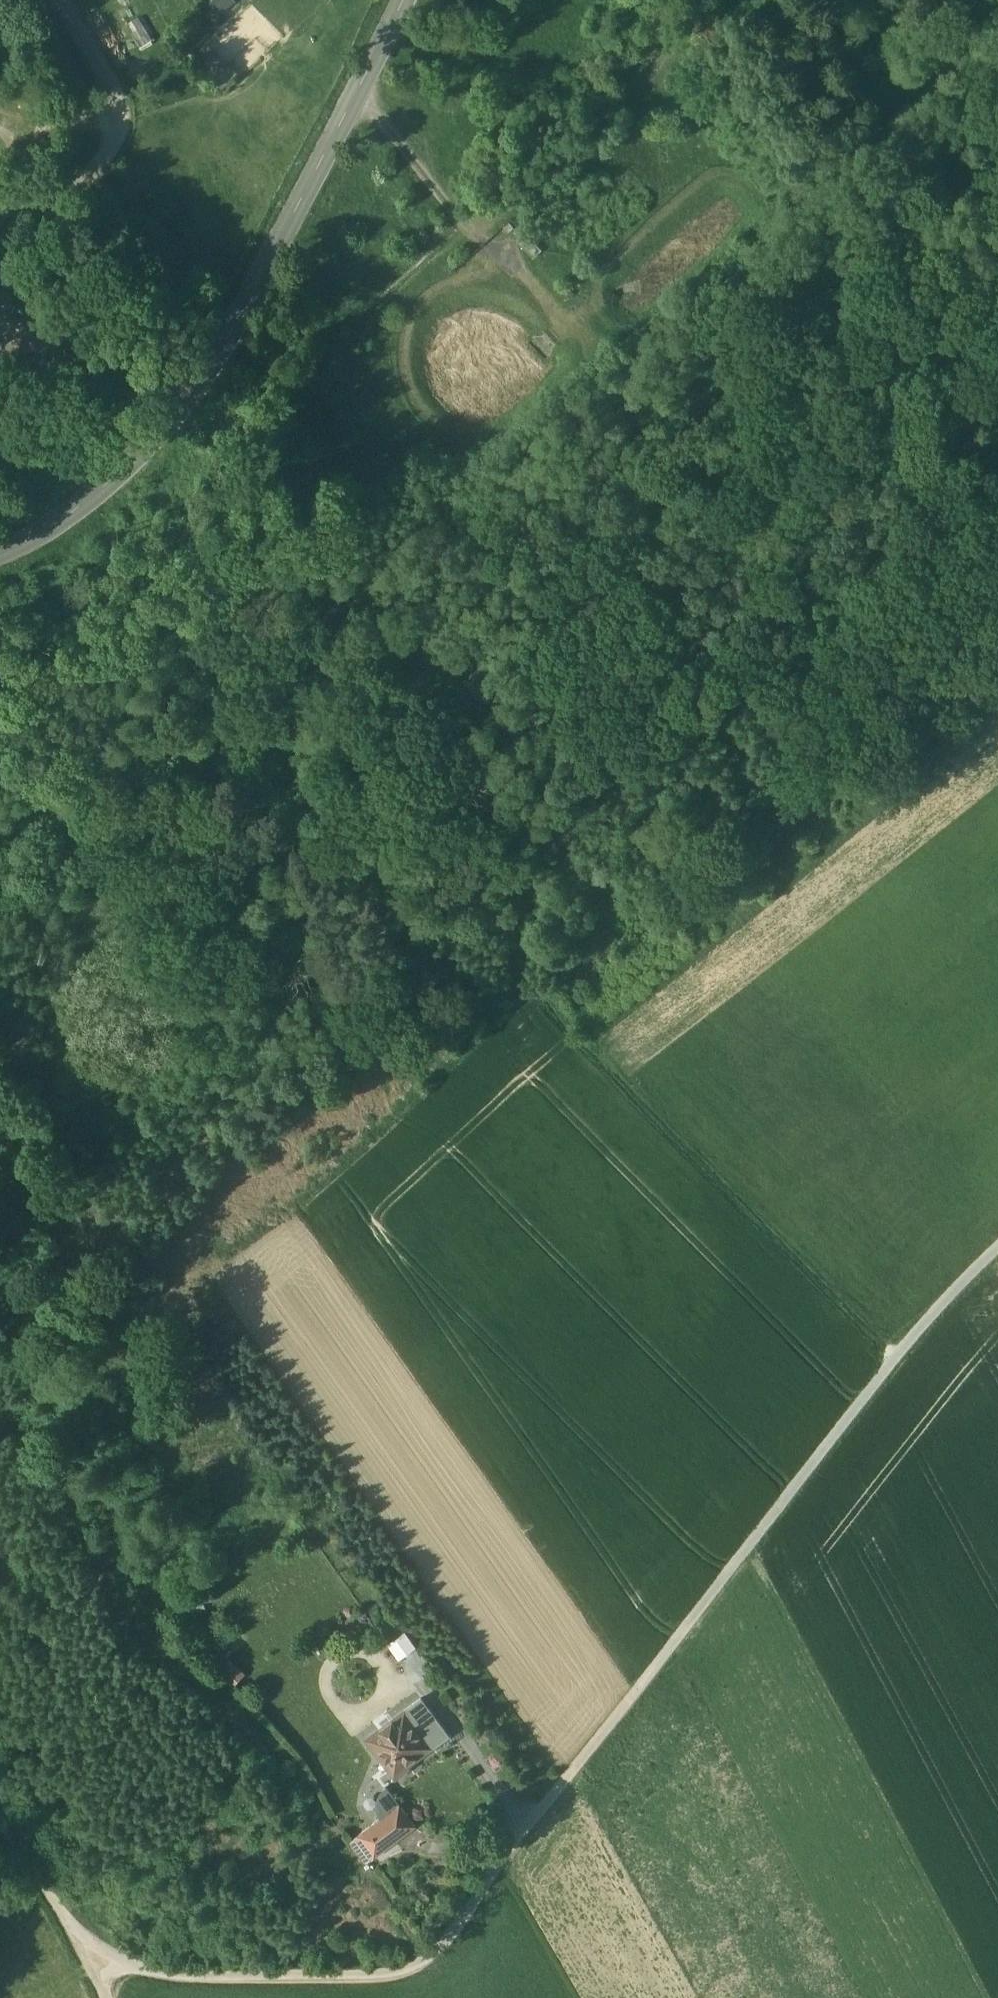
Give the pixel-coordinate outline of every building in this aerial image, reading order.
[(222,16),(238,2),(236,0),(213,0),(211,2),(222,16)] [(206,44),(193,59),(224,87),(237,73),(206,44)] [(542,249),(529,235),(520,244),(533,257),(542,249)] [(389,1640),(399,1655),(417,1644),(407,1628),(389,1640)] [(234,1683),(247,1669),(232,1654),(219,1668),(234,1683)] [(406,1712),(434,1748),(450,1736),(422,1700),(406,1712)] [(434,1748),(406,1712),(394,1721),(391,1716),(379,1725),(383,1730),(371,1739),(401,1778),(413,1769),(411,1767),(434,1748)] [(415,1825),(400,1806),(362,1835),(377,1854),(415,1825)]
